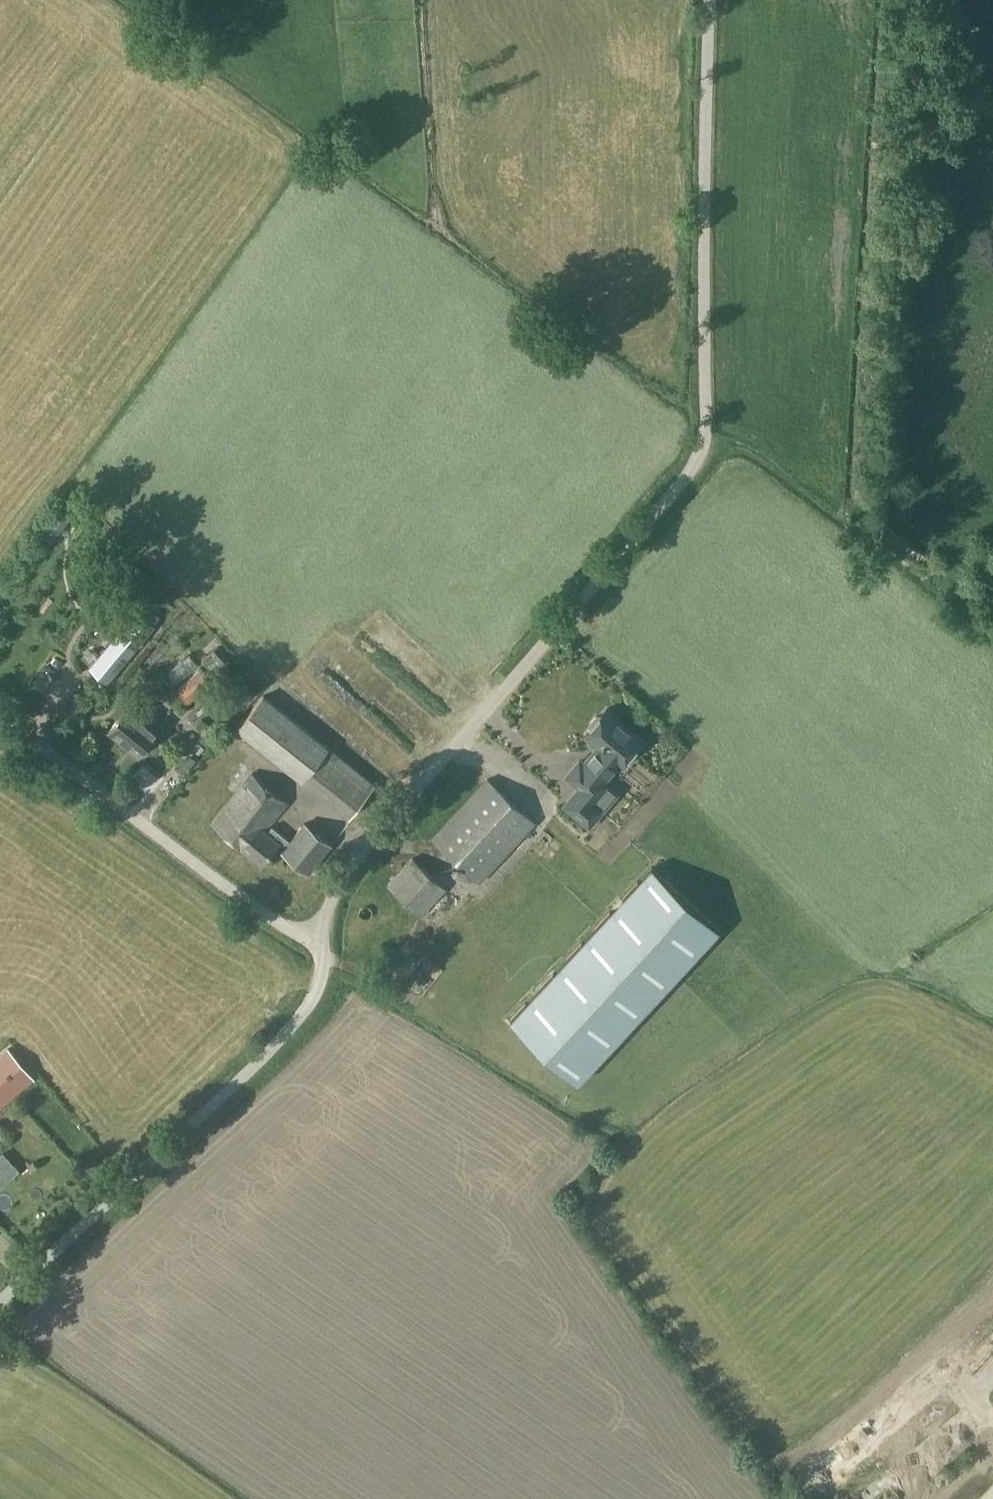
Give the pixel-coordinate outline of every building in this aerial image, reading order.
[(61,507),(41,532),(51,539),(71,514),(61,507)] [(91,666),(109,680),(154,626),(137,612),(91,666)] [(198,664),(190,654),(168,672),(177,682),(198,664)] [(202,669),(172,694),(183,707),(214,682),(202,669)] [(244,684),(231,695),(240,706),(253,694),(244,684)] [(108,731),(139,756),(160,730),(129,704),(108,731)] [(620,764),(642,738),(606,708),(600,715),(595,715),(590,722),(590,726),(584,733),(599,746),(593,752),(583,763),(581,762),(569,776),(583,788),(568,806),(589,824),(602,809),(592,801),(607,784),(603,780),(618,762),(620,764)] [(252,773),(212,822),(239,844),(247,851),(257,839),(269,849),(265,853),(268,855),(279,865),(287,855),(297,843),(292,839),(283,832),(282,833),(279,837),(270,829),(267,827),(266,827),(287,801),(252,773)] [(480,882),(535,823),(488,779),(433,838),(480,882)] [(413,859),(389,884),(422,915),(446,889),(413,859)] [(720,930),(652,867),(511,1020),(578,1082),(720,930)] [(34,1076),(9,1048),(0,1056),(0,1106),(34,1076)]
